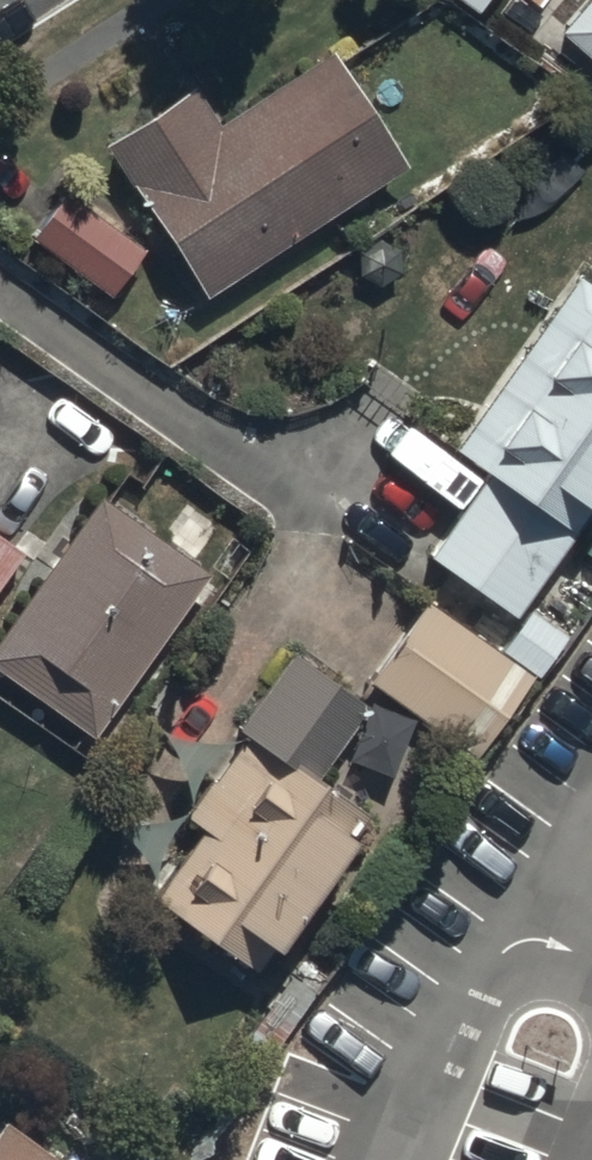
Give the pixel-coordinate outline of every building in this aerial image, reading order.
[(591,53),(591,0),(574,0),(555,21),(591,53)] [(124,169),(195,281),(404,149),(333,38),(217,111),(191,69),(98,127),(124,169)] [(17,222),(109,288),(142,242),(51,176),(17,222)] [(513,609),(591,499),(591,280),(578,270),(455,440),(483,460),(422,545),(513,609)] [(94,484),(0,615),(0,658),(89,721),(203,562),(94,484)] [(20,540),(0,526),(0,568),(20,540)] [(495,644),(422,594),(366,676),(472,748),(526,669),(534,674),(562,632),(521,605),(495,644)] [(169,789),(206,815),(149,894),(250,966),(368,802),(320,768),(370,699),(280,635),(169,789)] [(0,1113),(0,1159),(74,1159),(3,1109),(0,1113)]
